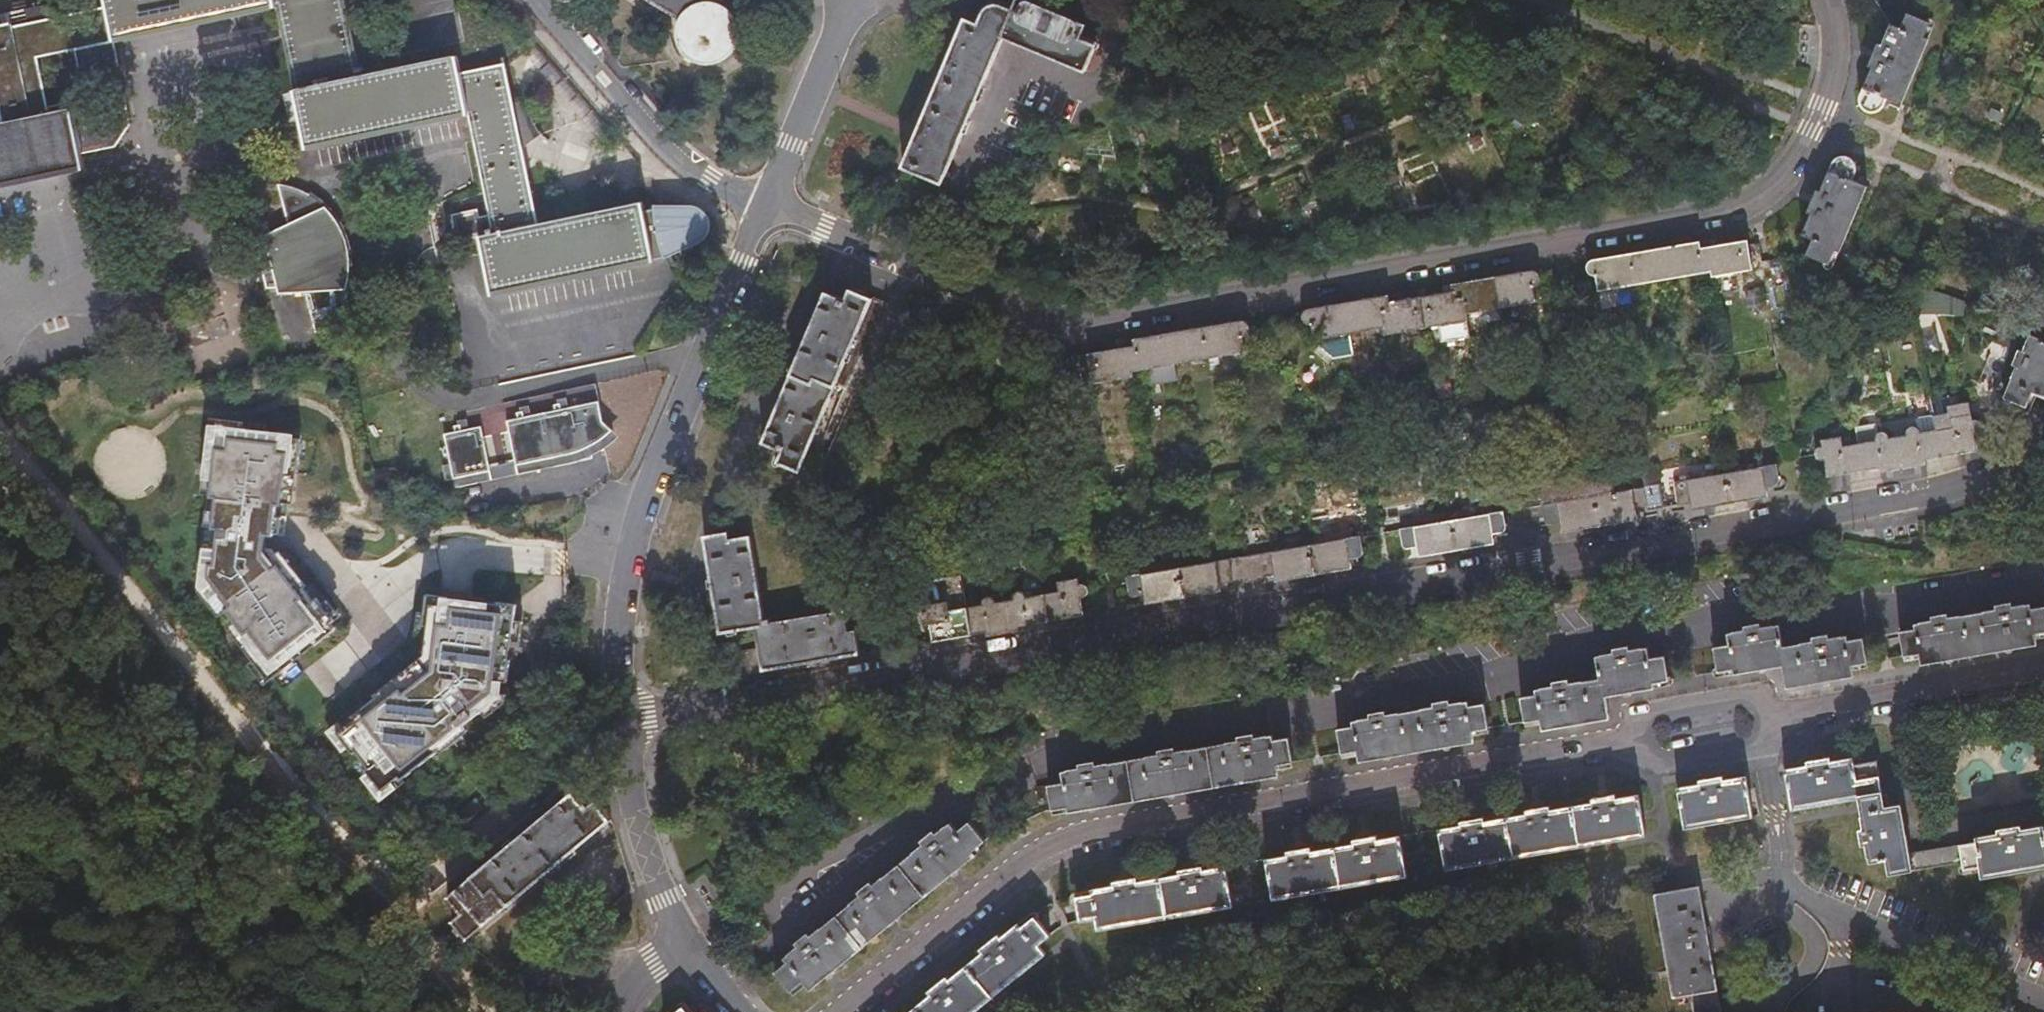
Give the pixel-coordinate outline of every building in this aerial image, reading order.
[(84,168),(82,154),(116,146),(131,123),(123,90),(56,105),(45,56),(83,48),(89,71),(118,65),(113,41),(276,7),(308,149),(470,116),(495,234),(482,238),(494,294),(672,258),(701,245),(710,236),(712,228),(712,217),(706,210),(698,203),(654,207),(655,211),(645,213),(643,203),(538,225),(506,65),(462,73),(459,58),(361,77),(345,0),(105,0),(106,7),(11,27),(10,23),(0,25),(0,111),(3,125),(0,126),(0,187),(84,168)] [(661,8),(683,19),(680,33),(683,46),(690,57),(700,63),(711,65),(716,65),(727,61),(736,54),(741,46),(744,35),(741,20),(737,14),(727,5),(717,2),(711,1),(711,0),(649,0),(661,8)] [(902,169),(942,185),(1003,40),(1084,72),(1094,47),(1078,41),(1084,26),(1020,0),(1016,0),(1012,11),(999,5),(991,5),(984,9),(976,25),(964,21),(902,169)] [(1884,98),(1898,104),(1926,40),(1921,38),(1927,23),(1906,14),(1899,29),(1889,26),(1880,46),(1876,44),(1866,66),(1871,69),(1858,102),(1858,107),(1861,111),(1868,114),(1874,114),(1878,111),(1884,98)] [(1808,215),(1800,235),(1809,239),(1804,255),(1825,264),(1830,250),(1836,252),(1863,186),(1848,180),(1853,167),(1851,159),(1844,155),(1835,157),(1818,192),(1813,189),(1804,213),(1808,215)] [(294,186),(279,183),(290,223),(266,234),(267,240),(258,245),(269,286),(279,286),(281,292),(308,292),(319,331),(329,322),(337,312),(344,300),(349,287),(338,288),(339,284),(340,280),(341,277),(341,273),(341,269),(342,265),(342,262),(341,258),(341,255),(345,254),(344,245),(341,237),(336,238),(335,235),(334,234),(333,231),(332,229),(330,226),(329,224),(327,222),(325,219),(323,217),(321,215),(319,213),(318,212),(317,211),(328,206),(316,197),(304,190),(294,186)] [(340,222),(328,206),(317,211),(318,212),(319,213),(321,215),(323,217),(325,219),(327,222),(329,224),(330,226),(332,229),(333,231),(334,234),(335,235),(336,238),(341,237),(344,245),(345,254),(341,255),(341,258),(342,262),(342,265),(341,269),(341,273),(341,277),(340,280),(339,284),(338,288),(349,287),(352,266),(349,245),(340,222)] [(1664,246),(1668,278),(1708,271),(1705,247),(1709,246),(1708,238),(1664,246)] [(1708,271),(1710,275),(1750,269),(1746,244),(1746,240),(1709,246),(1705,247),(1708,271)] [(1635,283),(1668,278),(1664,246),(1629,252),(1635,283)] [(1629,252),(1589,259),(1585,263),(1585,268),(1588,272),(1594,273),(1597,290),(1635,283),(1629,252)] [(1530,269),(1494,275),(1499,307),(1535,301),(1533,285),(1538,282),(1539,278),(1536,270),(1530,269)] [(1460,281),(1462,297),(1465,312),(1499,307),(1494,275),(1460,281)] [(1452,299),(1462,297),(1460,281),(1451,283),(1452,299)] [(1419,296),(1424,327),(1438,325),(1440,341),(1469,337),(1469,333),(1466,321),(1465,312),(1462,297),(1452,299),(1451,283),(1447,284),(1449,292),(1419,296)] [(852,285),(847,296),(828,289),(817,314),(762,445),(782,452),(778,462),(799,471),(836,385),(846,388),(883,297),(852,285)] [(1386,294),(1379,296),(1384,326),(1385,334),(1424,327),(1419,296),(1387,302),(1386,294)] [(1379,296),(1344,302),(1348,333),(1384,326),(1379,296)] [(1348,333),(1344,302),(1306,308),(1300,312),(1300,317),(1303,323),(1310,323),(1313,339),(1348,333)] [(1208,357),(1245,351),(1243,335),(1247,333),(1248,327),(1246,322),(1242,320),(1203,326),(1208,357)] [(1173,362),(1208,357),(1203,326),(1168,332),(1173,362)] [(1138,369),(1173,362),(1168,332),(1133,338),(1138,369)] [(2029,334),(2022,350),(2018,348),(2011,363),(2016,365),(2003,397),(2026,406),(2032,393),(2043,397),(2043,340),(2029,334)] [(1133,338),(1124,340),(1125,348),(1130,377),(1135,376),(1134,371),(1136,371),(1136,370),(1138,369),(1133,338)] [(1125,348),(1086,354),(1091,384),(1130,377),(1125,348)] [(570,396),(561,398),(562,402),(564,401),(565,407),(572,406),(570,396)] [(603,400),(595,401),(597,410),(605,408),(603,400)] [(559,409),(535,413),(528,415),(527,409),(525,410),(521,410),(522,416),(472,426),(465,428),(464,422),(462,423),(458,423),(459,429),(448,432),(454,461),(458,476),(460,485),(497,477),(494,463),(519,458),(522,472),(597,456),(594,445),(605,439),(617,429),(607,419),(605,408),(597,410),(595,401),(572,406),(565,407),(564,401),(562,402),(558,403),(559,409)] [(533,404),(524,405),(525,410),(527,409),(528,415),(535,413),(533,404)] [(1935,430),(1940,456),(1976,449),(1974,433),(1978,431),(1981,425),(1977,419),(1971,418),(1970,414),(1950,417),(1952,427),(1935,430)] [(470,417),(461,418),(462,423),(464,422),(465,428),(472,426),(470,417)] [(274,432),(206,425),(199,491),(191,589),(260,679),(325,627),(256,543),(274,432)] [(1901,464),(1940,456),(1935,430),(1922,432),(1918,426),(1913,425),(1907,429),(1906,434),(1897,436),(1901,464)] [(1862,470),(1901,464),(1897,436),(1889,437),(1885,433),(1880,432),(1875,435),(1873,441),(1859,443),(1862,470)] [(1827,475),(1862,470),(1859,443),(1842,446),(1841,436),(1820,440),(1821,443),(1816,443),(1813,446),(1812,450),(1813,456),(1818,459),(1823,458),(1827,475)] [(454,461),(447,463),(450,478),(458,476),(454,461)] [(1729,503),(1767,496),(1765,483),(1780,480),(1777,464),(1723,473),(1729,503)] [(1729,503),(1723,473),(1659,485),(1663,508),(1690,503),(1691,509),(1729,503)] [(1659,485),(1594,495),(1599,525),(1637,519),(1636,512),(1663,508),(1659,485)] [(1599,525),(1594,495),(1541,505),(1544,519),(1558,518),(1561,532),(1599,525)] [(1503,511),(1451,521),(1456,550),(1493,544),(1490,529),(1505,527),(1503,511)] [(1456,550),(1451,521),(1400,530),(1402,545),(1415,543),(1417,557),(1456,550)] [(756,626),(772,623),(771,618),(765,619),(750,537),(736,539),(734,530),(705,536),(722,632),(756,626)] [(1359,536),(1309,545),(1313,574),(1358,567),(1356,551),(1362,551),(1359,536)] [(1313,574),(1309,545),(1243,556),(1248,582),(1260,579),(1263,576),(1274,575),(1275,581),(1313,574)] [(1248,582),(1243,556),(1180,568),(1183,597),(1221,590),(1220,585),(1228,584),(1231,586),(1248,582)] [(1125,576),(1126,581),(1128,591),(1142,588),(1145,603),(1183,597),(1180,568),(1125,576)] [(1059,590),(1043,593),(1046,620),(1083,614),(1080,595),(1083,592),(1084,587),(1081,584),(1078,584),(1077,578),(1058,581),(1059,590)] [(506,600),(425,590),(417,659),(330,724),(369,781),(491,695),(506,600)] [(1046,620),(1043,593),(1025,595),(1022,590),(1017,590),(1012,593),(1011,598),(1003,599),(1008,627),(1046,620)] [(1003,599),(963,607),(968,634),(1008,627),(1003,599)] [(968,634),(963,607),(948,609),(946,601),(928,604),(929,607),(923,612),(925,619),(931,621),(934,640),(968,634)] [(2038,647),(2036,634),(2043,633),(2043,607),(2031,609),(2031,605),(2024,606),(2024,605),(2013,607),(2013,604),(1996,607),(1997,609),(1985,611),(1986,613),(1967,616),(1970,638),(1986,635),(1988,655),(2038,647)] [(772,623),(756,626),(760,647),(764,669),(858,652),(854,630),(846,631),(842,610),(772,623)] [(1970,638),(1967,616),(1961,617),(1961,616),(1949,619),(1949,616),(1932,619),(1932,621),(1922,622),(1923,624),(1916,624),(1917,629),(1902,631),(1906,656),(1921,654),(1923,666),(1988,655),(1986,635),(1970,638)] [(1800,665),(1797,645),(1785,646),(1780,624),(1776,625),(1775,623),(1762,625),(1762,624),(1747,626),(1747,628),(1735,629),(1736,631),(1728,632),(1729,645),(1715,647),(1720,673),(1734,669),(1735,673),(1784,664),(1785,667),(1800,665)] [(1795,688),(1856,678),(1854,665),(1868,662),(1864,638),(1849,640),(1848,636),(1843,637),(1843,636),(1829,638),(1829,636),(1813,639),(1815,641),(1801,642),(1802,645),(1797,645),(1800,665),(1785,667),(1787,686),(1795,688)] [(1655,683),(1669,680),(1664,655),(1650,658),(1648,646),(1643,647),(1642,645),(1631,647),(1631,646),(1614,648),(1614,650),(1601,652),(1601,654),(1598,655),(1602,678),(1587,681),(1589,701),(1607,699),(1606,696),(1655,688),(1655,683)] [(764,669),(760,647),(738,651),(742,673),(764,669)] [(1563,658),(1563,674),(1589,673),(1588,657),(1563,658)] [(1609,718),(1607,699),(1589,701),(1587,681),(1583,682),(1583,679),(1571,682),(1570,680),(1554,683),(1555,685),(1542,687),(1543,689),(1536,690),(1537,693),(1522,697),(1526,721),(1542,719),(1543,729),(1609,718)] [(1474,730),(1488,728),(1484,702),(1471,705),(1470,701),(1465,702),(1464,700),(1453,703),(1452,700),(1434,703),(1435,706),(1422,707),(1422,710),(1404,712),(1406,734),(1423,731),(1426,749),(1475,741),(1474,730)] [(1360,761),(1426,749),(1423,731),(1406,734),(1404,712),(1399,713),(1399,711),(1388,713),(1387,712),(1371,714),(1371,716),(1359,718),(1359,720),(1352,722),(1353,726),(1340,728),(1343,753),(1358,751),(1360,761)] [(1278,764),(1292,761),(1288,736),(1274,739),(1274,734),(1266,736),(1265,734),(1255,737),(1255,734),(1237,737),(1238,740),(1226,741),(1227,743),(1208,745),(1214,786),(1280,775),(1278,764)] [(1135,799),(1214,786),(1208,745),(1187,749),(1187,747),(1176,749),(1175,747),(1160,750),(1161,753),(1148,755),(1148,756),(1129,759),(1135,799)] [(1862,797),(1883,793),(1877,758),(1854,762),(1854,756),(1831,760),(1831,757),(1807,761),(1808,764),(1786,769),(1793,808),(1862,797)] [(1135,799),(1129,759),(1110,763),(1109,761),(1097,763),(1096,762),(1079,763),(1079,767),(1068,768),(1068,770),(1063,770),(1064,776),(1048,778),(1052,804),(1068,800),(1070,810),(1135,799)] [(1700,783),(1680,787),(1687,827),(1754,816),(1747,776),(1725,779),(1724,775),(1699,779),(1700,783)] [(573,792),(448,895),(463,913),(455,921),(469,938),(612,819),(597,799),(590,804),(588,801),(584,805),(573,792)] [(1646,834),(1639,794),(1618,797),(1617,792),(1594,796),(1594,802),(1572,804),(1580,845),(1646,834)] [(1913,870),(1910,855),(1901,804),(1885,807),(1883,793),(1862,797),(1866,815),(1863,815),(1866,828),(1862,829),(1866,845),(1869,845),(1870,858),(1873,858),(1873,862),(1890,859),(1892,873),(1913,870)] [(487,807),(479,797),(461,812),(470,822),(487,807)] [(1580,845),(1572,804),(1551,808),(1550,803),(1527,808),(1527,812),(1508,815),(1515,856),(1580,845)] [(1447,868),(1515,856),(1508,815),(1486,819),(1486,815),(1463,819),(1463,823),(1440,827),(1447,868)] [(971,851),(982,841),(966,823),(956,832),(947,822),(943,825),(942,824),(934,831),(933,829),(919,842),(920,843),(912,850),(913,852),(897,864),(925,896),(974,854),(971,851)] [(2024,829),(2023,825),(2000,829),(2000,833),(1976,837),(1978,843),(1963,845),(1965,861),(1965,866),(1981,864),(1983,874),(2043,864),(2043,825),(2024,829)] [(1334,847),(1341,886),(1407,875),(1400,834),(1378,838),(1377,834),(1353,838),(1354,843),(1334,847)] [(1288,854),(1267,857),(1273,898),(1341,886),(1334,847),(1314,850),(1313,845),(1287,849),(1288,854)] [(1913,870),(1965,861),(1963,845),(1910,855),(1913,870)] [(1160,876),(1167,916),(1233,905),(1227,865),(1206,868),(1205,863),(1181,867),(1182,872),(1160,876)] [(863,947),(925,896),(897,864),(882,878),(881,876),(872,884),(870,882),(856,894),(858,896),(850,902),(851,903),(836,916),(863,947)] [(1092,893),(1077,895),(1081,919),(1097,916),(1098,928),(1167,916),(1160,876),(1139,880),(1139,875),(1115,879),(1116,884),(1091,888),(1092,893)] [(1691,994),(1717,990),(1710,950),(1713,950),(1709,925),(1706,926),(1699,887),(1656,894),(1675,996),(1691,994)] [(968,965),(996,995),(1048,952),(1040,942),(1051,934),(1035,915),(1023,924),(1020,921),(1003,935),(1001,932),(982,948),(984,951),(968,965)] [(863,947),(836,916),(821,929),(819,927),(809,935),(808,934),(795,946),(796,947),(788,954),(789,956),(786,959),(788,961),(776,971),(793,990),(804,982),(813,990),(863,947)] [(920,1011),(976,1011),(996,995),(968,965),(951,979),(949,976),(929,993),(932,996),(917,1009),(920,1011)] [(1717,990),(1691,994),(1694,1011),(1721,1011),(1717,990)]
